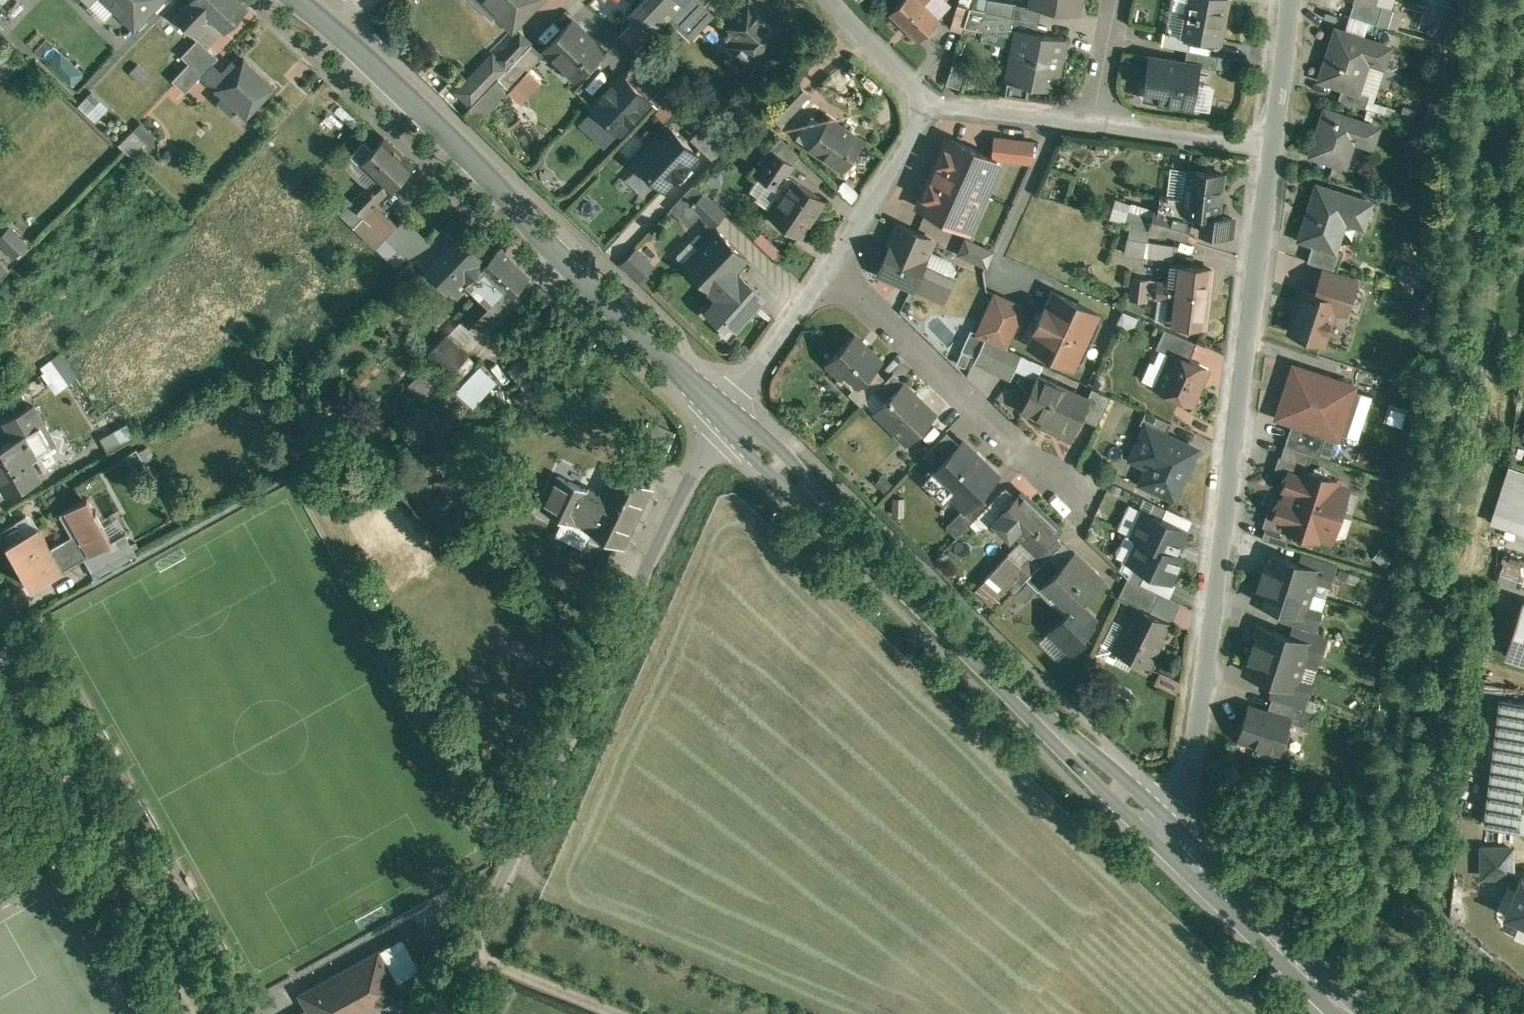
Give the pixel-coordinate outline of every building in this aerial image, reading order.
[(90,4),(101,16),(113,5),(135,25),(159,0),(94,0),(90,4)] [(175,15),(195,34),(206,22),(204,21),(210,15),(195,0),(190,0),(175,15)] [(243,0),(195,0),(210,15),(226,31),(249,6),(243,0)] [(513,27),(539,0),(485,0),(513,27)] [(632,11),(653,31),(673,11),(661,0),(643,0),(632,11)] [(673,11),(683,0),(661,0),(673,11)] [(671,18),(691,37),(714,13),(712,11),(712,12),(700,0),(688,0),(671,18)] [(750,1),(751,0),(748,0),(735,13),(740,17),(730,28),(726,24),(724,25),(727,28),(725,30),(729,33),(731,32),(743,44),(738,50),(753,64),(784,32),(769,18),(768,19),(758,10),(759,8),(758,7),(757,8),(750,1)] [(891,11),(919,38),(941,16),(926,1),(924,0),(902,0),(891,11)] [(1004,0),(989,0),(987,9),(1014,15),(1017,2),(1004,0)] [(1037,6),(1078,12),(1080,0),(1038,0),(1037,6)] [(1181,33),(1193,36),(1221,41),(1229,0),(1187,0),(1181,33)] [(1368,0),(1354,0),(1350,13),(1376,21),(1382,3),(1374,0),(1371,0),(1371,1),(1368,0)] [(1393,6),(1382,3),(1376,21),(1387,25),(1393,6)] [(987,9),(971,6),(966,24),(984,28),(986,23),(1012,28),(1014,15),(987,9)] [(572,18),(545,47),(578,78),(605,50),(572,18)] [(1066,37),(1020,28),(1010,77),(1015,78),(1014,80),(1032,84),(1056,88),(1059,71),(1057,70),(1064,38),(1066,38),(1066,37)] [(1389,45),(1337,28),(1331,47),(1333,48),(1330,58),(1328,57),(1321,78),(1343,85),(1358,90),(1358,89),(1368,59),(1384,64),(1389,45)] [(1181,33),(1166,30),(1164,43),(1189,47),(1191,48),(1193,36),(1181,33)] [(521,32),(497,57),(508,68),(508,67),(507,66),(531,42),(532,43),(521,32)] [(198,39),(183,56),(193,65),(209,48),(198,39)] [(508,67),(508,68),(499,77),(511,88),(544,54),(532,43),(508,67)] [(1191,48),(1189,47),(1187,59),(1200,62),(1200,63),(1217,66),(1219,53),(1191,48)] [(219,58),(209,48),(193,65),(203,75),(219,58)] [(493,54),(459,90),(472,103),(507,67),(493,54)] [(1187,59),(1151,54),(1146,86),(1163,89),(1161,100),(1193,105),(1200,63),(1200,62),(1187,59)] [(51,63),(60,81),(75,74),(66,56),(51,63)] [(668,79),(642,56),(629,70),(630,71),(626,76),(649,97),(653,93),(654,94),(668,79)] [(246,58),(238,66),(234,62),(223,73),(228,77),(218,87),(225,94),(222,98),(234,110),(238,106),(247,115),(275,85),(246,58)] [(624,75),(614,86),(612,84),(603,93),(605,95),(594,107),(620,131),(650,98),(649,97),(626,76),(624,75)] [(1032,84),(1014,80),(1015,78),(1010,77),(1007,77),(1004,93),(1029,98),(1032,84)] [(798,79),(770,107),(784,121),(812,93),(798,79)] [(1358,90),(1343,85),(1339,97),(1365,106),(1369,92),(1358,89),(1358,90)] [(90,122),(105,107),(88,90),(73,105),(90,122)] [(1379,125),(1326,108),(1325,110),(1327,110),(1322,126),(1321,125),(1312,154),(1334,161),(1345,165),(1346,164),(1354,139),(1371,144),(1370,145),(1372,146),(1379,125)] [(864,139),(830,117),(810,146),(844,169),(864,139)] [(137,120),(114,145),(130,159),(152,133),(137,120)] [(668,125),(637,158),(666,185),(697,153),(668,125)] [(414,165),(385,136),(373,148),(364,140),(352,153),(376,177),(351,202),(364,215),(365,216),(375,205),(414,165)] [(998,158),(950,136),(920,206),(968,227),(998,158)] [(792,162),(774,151),(767,162),(785,173),(792,162)] [(1345,165),(1334,161),(1331,172),(1352,179),(1355,167),(1346,164),(1345,165)] [(824,198),(794,179),(785,173),(767,162),(758,176),(777,187),(777,186),(786,192),(780,200),(777,197),(768,209),(772,212),(770,215),(800,235),(824,198)] [(1225,173),(1189,168),(1184,212),(1203,214),(1201,229),(1231,233),(1233,216),(1220,215),(1225,173)] [(696,181),(672,207),(688,222),(698,211),(713,226),(725,213),(704,193),(706,191),(696,181)] [(1370,200),(1317,183),(1301,235),(1314,240),(1336,247),(1336,246),(1344,218),(1364,223),(1370,200)] [(351,202),(341,212),(355,225),(364,215),(351,202)] [(397,226),(375,205),(365,216),(364,215),(355,225),(377,247),(397,226)] [(1192,219),(1156,208),(1150,227),(1187,238),(1192,219)] [(929,236),(899,222),(890,241),(893,242),(880,271),(881,271),(882,270),(913,285),(943,299),(954,275),(925,261),(927,256),(922,254),(929,236)] [(0,229),(0,249),(12,259),(26,242),(5,224),(0,229)] [(445,228),(421,254),(432,265),(457,239),(445,228)] [(718,228),(697,250),(701,254),(689,267),(715,292),(728,277),(727,276),(734,269),(745,257),(747,258),(748,257),(718,228)] [(761,233),(755,239),(777,260),(783,254),(761,233)] [(432,265),(431,267),(433,269),(430,272),(430,276),(434,280),(438,279),(441,277),(457,292),(468,281),(487,261),(487,260),(461,235),(457,239),(432,265)] [(994,250),(967,238),(961,252),(988,265),(994,250)] [(1175,244),(1127,238),(1125,251),(1173,258),(1175,244)] [(1336,247),(1314,240),(1308,259),(1324,265),(1337,269),(1344,248),(1336,246),(1336,247)] [(499,247),(487,260),(487,261),(468,281),(484,296),(448,334),(461,346),(476,331),(477,332),(530,277),(499,247)] [(652,265),(636,249),(624,262),(640,277),(652,265)] [(0,258),(0,280),(11,269),(0,258)] [(1213,268),(1172,263),(1170,279),(1159,278),(1157,295),(1177,298),(1174,321),(1206,325),(1213,268)] [(1337,269),(1324,265),(1315,292),(1338,299),(1336,306),(1348,310),(1359,276),(1337,269)] [(739,273),(734,269),(727,276),(728,277),(715,292),(719,296),(707,309),(724,324),(729,318),(737,325),(764,294),(740,273),(739,273)] [(1133,278),(1134,301),(1144,301),(1144,278),(1133,278)] [(1315,292),(1302,288),(1294,313),(1296,313),(1290,330),(1324,341),(1336,306),(1338,299),(1315,292)] [(1098,311),(1055,291),(1046,311),(1044,310),(1038,323),(1040,323),(1030,343),(1073,364),(1098,311)] [(1025,306),(996,293),(978,333),(1007,346),(1025,306)] [(1198,341),(1166,327),(1157,347),(1173,354),(1174,353),(1190,360),(1198,341)] [(857,333),(829,360),(844,375),(850,370),(861,381),(862,382),(877,367),(884,359),(870,345),(869,346),(857,335),(858,334),(857,333)] [(461,346),(448,334),(429,352),(451,373),(469,354),(461,346)] [(1022,354),(987,338),(977,359),(1013,375),(1022,354)] [(58,350),(34,366),(50,390),(74,374),(58,350)] [(1190,360),(1174,353),(1173,354),(1159,386),(1193,402),(1208,368),(1190,360)] [(470,408),(494,381),(474,364),(451,391),(470,408)] [(1355,384),(1294,364),(1278,415),(1293,420),(1338,435),(1340,431),(1354,387),(1355,384)] [(877,367),(862,382),(861,381),(851,391),(863,403),(876,389),(888,378),(877,367)] [(888,378),(876,389),(887,400),(905,381),(895,370),(888,378)] [(1090,397),(1040,375),(1026,408),(1056,422),(1054,427),(1072,436),(1081,416),(1090,397)] [(937,413),(905,381),(887,400),(890,403),(881,413),(909,441),(937,413)] [(1112,395),(1094,387),(1090,397),(1081,416),(1099,424),(1112,395)] [(1373,394),(1354,387),(1340,431),(1358,438),(1373,394)] [(56,444),(34,404),(13,416),(18,425),(12,428),(17,437),(29,458),(56,444)] [(1172,422),(1147,411),(1141,423),(1147,426),(1147,425),(1167,434),(1172,422)] [(1338,435),(1293,420),(1285,443),(1313,452),(1339,460),(1339,459),(1331,457),(1338,435)] [(125,423),(98,434),(103,448),(131,438),(125,423)] [(1167,434),(1147,425),(1147,426),(1132,458),(1148,466),(1141,481),(1175,497),(1198,448),(1167,434)] [(947,431),(924,455),(937,468),(960,444),(947,431)] [(0,446),(0,478),(8,493),(39,476),(29,458),(17,437),(0,446)] [(937,468),(924,480),(946,501),(953,494),(965,506),(966,506),(979,493),(999,473),(964,440),(960,444),(937,468)] [(1313,452),(1285,443),(1281,455),(1280,454),(1276,467),(1289,471),(1290,470),(1303,474),(1305,468),(1306,468),(1307,464),(1309,464),(1313,452)] [(1509,467),(1492,520),(1523,531),(1523,530),(1523,472),(1509,467)] [(1306,468),(1305,468),(1303,474),(1290,470),(1289,471),(1283,478),(1285,488),(1288,489),(1285,500),(1281,499),(1274,506),(1275,515),(1275,516),(1288,520),(1286,526),(1287,527),(1319,537),(1321,529),(1334,533),(1348,491),(1335,486),(1337,479),(1306,468)] [(651,486),(617,470),(604,496),(589,527),(588,529),(623,545),(651,486)] [(591,490),(559,475),(543,507),(576,523),(577,522),(591,490)] [(989,502),(989,503),(999,513),(1016,495),(1006,485),(989,502)] [(591,490),(577,522),(589,527),(604,496),(591,490)] [(1037,506),(1022,492),(1023,491),(1022,490),(1016,495),(999,513),(1037,551),(1038,551),(1056,533),(1061,528),(1038,505),(1037,506)] [(979,493),(966,506),(965,506),(961,510),(972,521),(989,503),(989,502),(979,493)] [(25,533),(8,543),(8,544),(32,587),(85,557),(97,577),(139,554),(126,532),(112,539),(89,497),(61,513),(73,534),(51,546),(39,525),(25,533)] [(1168,508),(1155,502),(1150,512),(1163,518),(1168,508)] [(989,503),(972,521),(972,522),(981,531),(999,513),(989,503)] [(1150,512),(1145,510),(1134,534),(1183,557),(1183,556),(1176,553),(1187,530),(1163,518),(1150,512)] [(1275,515),(1267,512),(1263,525),(1266,526),(1263,537),(1287,545),(1291,532),(1286,531),(1287,527),(1286,526),(1288,520),(1275,516),(1275,515)] [(0,530),(0,540),(4,546),(8,544),(8,543),(25,533),(17,520),(0,530)] [(1056,533),(1038,551),(1037,551),(1032,555),(1032,556),(1040,564),(1048,555),(1049,556),(1064,541),(1056,533)] [(1183,557),(1134,534),(1133,534),(1141,538),(1130,561),(1135,563),(1148,569),(1172,580),(1183,557)] [(1337,561),(1303,550),(1300,562),(1318,568),(1318,569),(1333,574),(1337,561)] [(1059,567),(1046,581),(1046,582),(1073,607),(1074,608),(1080,602),(1103,578),(1075,551),(1059,567)] [(1009,552),(982,582),(1003,602),(1028,577),(1027,577),(1040,564),(1032,556),(1032,555),(1030,552),(1020,563),(1009,552)] [(1300,562),(1270,552),(1262,575),(1311,591),(1318,569),(1318,568),(1300,562)] [(1501,553),(1494,579),(1516,586),(1523,559),(1501,553)] [(1040,564),(1027,577),(1028,577),(1039,589),(1046,582),(1046,581),(1045,581),(1059,567),(1049,556),(1048,555),(1040,564)] [(1148,569),(1135,563),(1129,577),(1138,581),(1141,583),(1141,582),(1148,569)] [(1172,580),(1148,569),(1141,582),(1170,596),(1176,582),(1172,580)] [(1311,591),(1262,575),(1255,598),(1285,608),(1303,614),(1304,613),(1311,591)] [(1138,581),(1129,577),(1119,597),(1128,601),(1138,581)] [(1141,583),(1138,581),(1128,601),(1137,605),(1137,604),(1150,610),(1159,592),(1141,583)] [(1523,601),(1507,654),(1523,659),(1523,601)] [(1073,607),(1051,630),(1073,650),(1087,636),(1084,633),(1092,625),(1090,623),(1096,617),(1080,602),(1074,608),(1073,607)] [(1150,610),(1137,604),(1137,605),(1127,625),(1129,626),(1118,648),(1117,647),(1116,648),(1152,666),(1160,649),(1156,647),(1169,620),(1150,610)] [(1303,614),(1285,608),(1281,619),(1294,623),(1315,630),(1319,618),(1304,613),(1303,614)] [(1315,630),(1294,623),(1291,635),(1309,641),(1309,642),(1324,647),(1328,635),(1315,630)] [(1291,635),(1260,625),(1253,648),(1301,664),(1309,642),(1309,641),(1291,635)] [(1301,664),(1253,648),(1246,671),(1276,681),(1294,686),(1294,685),(1301,664)] [(1294,686),(1276,681),(1271,696),(1305,707),(1310,691),(1294,685),(1294,686)] [(1305,707),(1271,696),(1272,697),(1268,711),(1290,718),(1289,719),(1300,723),(1305,707)] [(1501,697),(1485,821),(1523,826),(1523,700),(1501,697)] [(1268,711),(1250,705),(1240,737),(1280,750),(1281,744),(1287,741),(1291,729),(1288,724),(1289,719),(1290,718),(1268,711)] [(1512,846),(1483,846),(1483,874),(1513,873),(1512,846)] [(1522,877),(1507,911),(1523,919),(1523,878),(1522,877)] [(299,993),(307,1008),(310,1013),(396,1013),(410,1007),(378,949),(299,993)]
